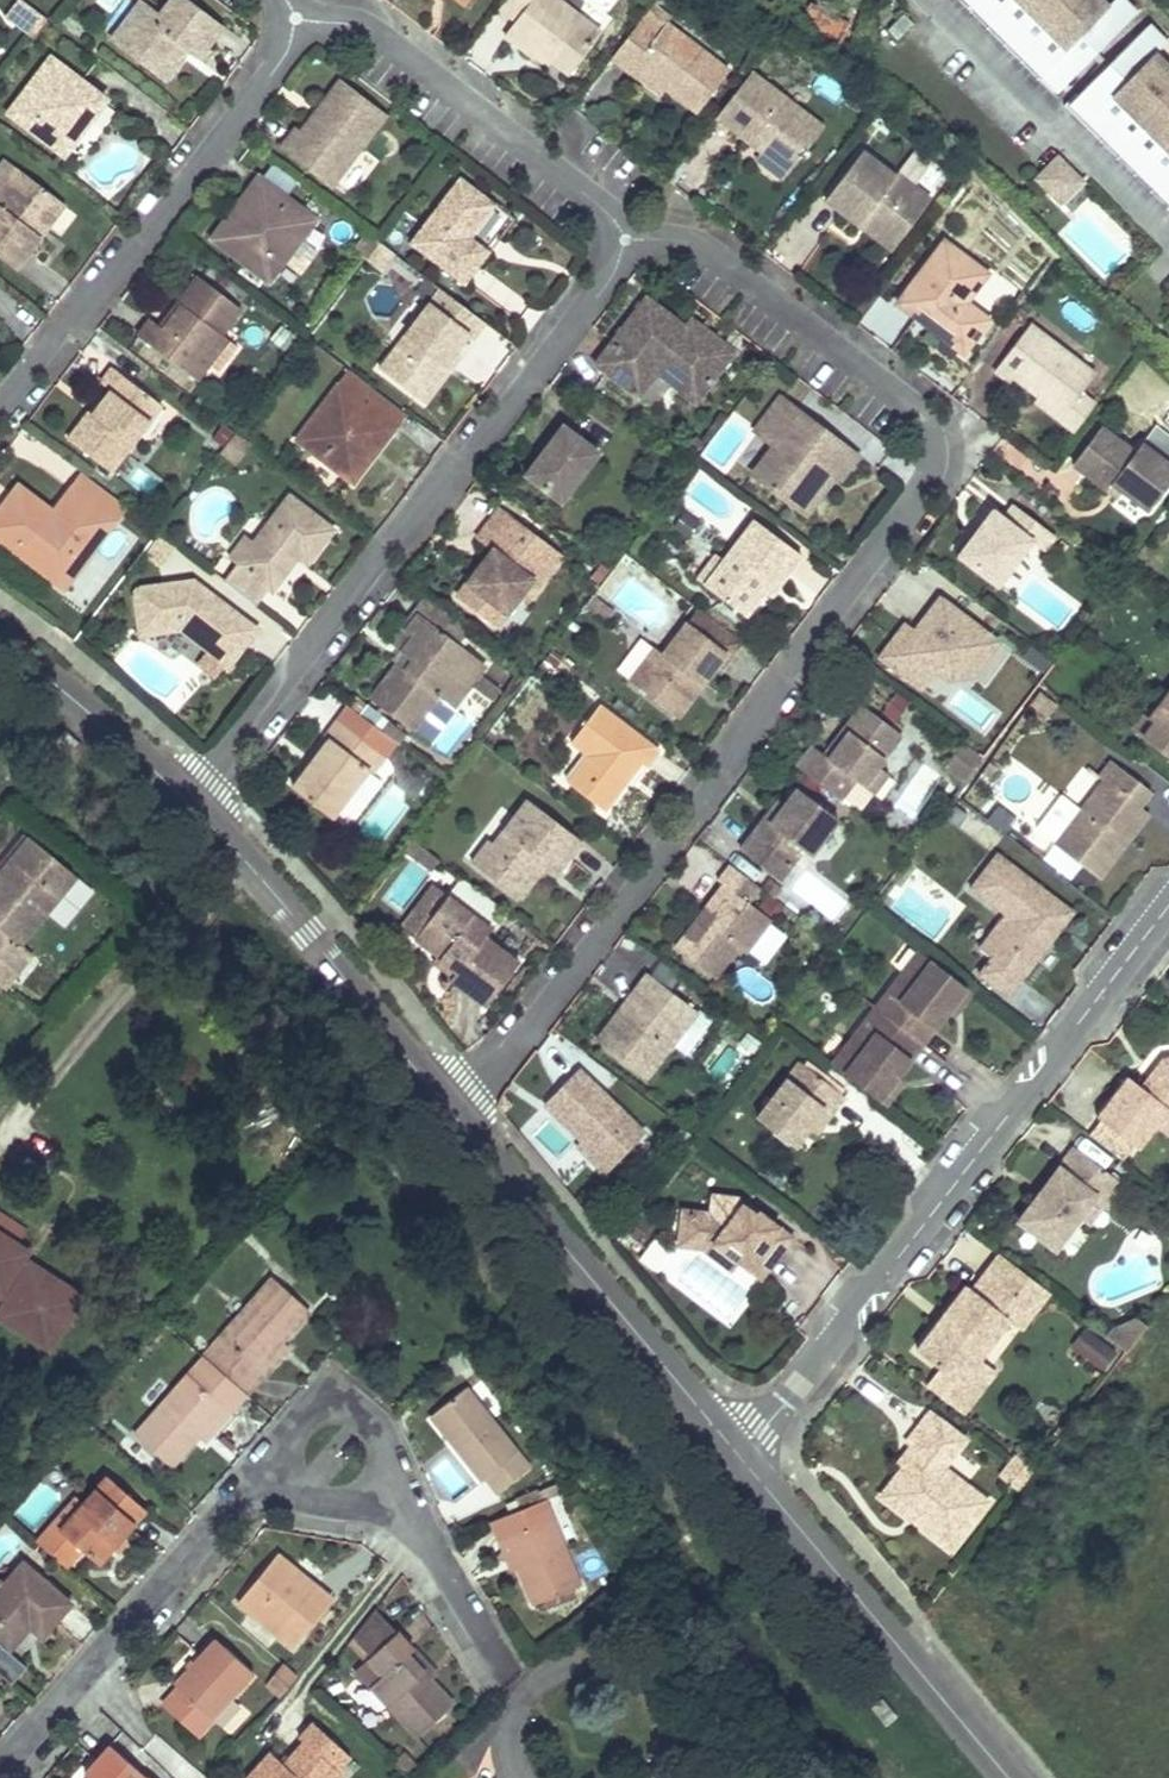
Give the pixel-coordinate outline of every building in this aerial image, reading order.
[(21,0),(20,0),(7,17),(34,37),(47,20),(21,0)] [(182,0),(173,0),(164,13),(167,15),(162,20),(139,3),(123,26),(137,36),(127,50),(146,63),(142,69),(162,85),(189,49),(200,57),(221,29),(182,0)] [(554,0),(506,0),(498,11),(515,22),(503,39),(531,59),(539,57),(566,78),(599,34),(554,0)] [(1053,100),(1065,88),(1063,86),(1132,16),(1115,0),(1113,0),(1103,10),(1094,0),(952,0),(1053,100)] [(845,31),(818,18),(822,12),(808,4),(797,24),(837,46),(845,31)] [(845,31),(848,25),(822,12),(818,18),(845,31)] [(912,23),(902,14),(886,30),(896,39),(912,23)] [(728,73),(668,27),(661,36),(641,20),(611,59),(659,97),(665,89),(697,113),(728,73)] [(137,36),(123,26),(109,45),(141,68),(142,69),(146,63),(127,50),(137,36)] [(1161,46),(1144,28),(1075,98),(1073,95),(1060,108),(1168,216),(1168,75),(1151,57),(1161,46)] [(104,101),(52,61),(10,117),(63,157),(81,132),(74,127),(80,119),(87,124),(104,101)] [(786,98),(751,72),(714,120),(749,146),(753,140),(764,148),(791,169),(824,126),(801,109),(795,116),(780,104),(786,98)] [(386,118),(341,83),(300,135),(295,130),(281,147),(331,187),(386,118)] [(697,113),(665,89),(659,97),(691,121),(697,113)] [(87,124),(80,119),(74,127),(81,132),(87,124)] [(791,169),(764,148),(756,159),(783,180),(791,169)] [(931,201),(897,175),(894,178),(862,153),(824,202),(857,227),(863,220),(896,245),(931,201)] [(1077,181),(1055,160),(1052,163),(1074,185),(1077,181)] [(1074,185),(1052,163),(1034,180),(1056,203),(1074,185)] [(17,172),(0,194),(0,261),(13,271),(39,238),(31,232),(55,201),(17,172)] [(258,177),(210,240),(267,283),(315,220),(258,177)] [(495,206),(459,178),(407,244),(462,287),(480,263),(470,256),(480,243),(471,237),(495,206)] [(63,207),(55,201),(31,232),(39,238),(63,207)] [(896,245),(863,220),(857,227),(890,253),(896,245)] [(379,244),(364,233),(350,251),(365,262),(379,244)] [(989,270),(945,237),(905,289),(936,313),(926,326),(961,353),(986,320),(964,304),(989,270)] [(489,251),(480,243),(470,256),(480,263),(489,251)] [(394,256),(379,244),(365,262),(380,273),(394,256)] [(158,327),(149,320),(137,336),(188,375),(218,335),(238,308),(197,276),(177,302),(180,305),(162,330),(158,327)] [(483,323),(437,289),(377,368),(422,402),(451,365),(445,360),(464,336),(469,340),(483,323)] [(936,313),(905,289),(895,303),(926,326),(936,313)] [(733,353),(696,325),(689,333),(682,328),(644,299),(593,365),(630,393),(654,361),(664,368),(701,395),(733,353)] [(180,305),(177,302),(158,327),(162,330),(180,305)] [(696,325),(688,319),(682,328),(689,333),(696,325)] [(1093,374),(1029,323),(993,370),(1008,380),(1011,376),(1060,415),(1079,392),(1093,374)] [(228,342),(218,335),(188,375),(198,382),(228,342)] [(664,368),(654,361),(630,393),(640,401),(656,378),(664,368)] [(664,368),(656,378),(693,406),(701,395),(664,368)] [(161,408),(111,369),(100,384),(105,388),(110,393),(92,416),(87,411),(66,438),(110,473),(161,408)] [(402,411),(348,370),(294,439),(349,481),(365,460),(362,448),(370,438),(378,443),(402,411)] [(110,393),(105,388),(87,411),(92,416),(110,393)] [(1079,392),(1060,415),(1037,397),(1033,402),(1074,433),(1096,405),(1079,392)] [(855,457),(776,399),(751,433),(769,447),(748,475),(786,504),(787,505),(818,463),(833,475),(839,479),(855,457)] [(594,455),(558,428),(521,476),(556,503),(594,455)] [(1097,428),(1069,465),(1108,494),(1115,485),(1122,491),(1147,510),(1168,482),(1168,467),(1138,443),(1130,453),(1097,428)] [(378,443),(370,438),(362,448),(365,460),(378,443)] [(833,475),(818,463),(787,505),(803,517),(833,475)] [(81,473),(52,511),(40,527),(5,499),(0,505),(0,541),(63,589),(126,507),(81,473)] [(52,511),(16,485),(5,499),(40,527),(52,511)] [(1122,491),(1115,485),(1108,494),(1115,500),(1122,491)] [(331,529),(287,495),(250,542),(233,564),(221,580),(252,604),(264,588),(269,591),(294,557),(304,565),(331,529)] [(511,557),(532,530),(495,501),(453,554),(470,566),(448,594),(495,630),(536,576),(511,557)] [(1051,537),(1012,507),(1001,520),(991,512),(952,561),(990,592),(1029,543),(1040,551),(1051,537)] [(799,556),(754,521),(723,562),(703,588),(743,617),(760,594),(769,582),(775,587),(799,556)] [(250,542),(240,535),(224,557),(233,564),(250,542)] [(167,560),(168,541),(146,539),(145,558),(167,560)] [(723,562),(714,555),(694,581),(703,588),(723,562)] [(214,611),(192,595),(192,581),(140,587),(133,597),(137,637),(180,632),(226,667),(255,629),(220,603),(214,611)] [(220,603),(192,581),(192,595),(214,611),(220,603)] [(769,582),(760,594),(766,599),(775,587),(769,582)] [(912,630),(903,624),(878,657),(920,689),(934,669),(946,678),(968,675),(994,641),(937,597),(922,616),(933,624),(922,638),(912,631),(912,630)] [(458,646),(461,642),(441,627),(449,616),(426,598),(402,630),(406,633),(418,616),(458,646)] [(697,609),(687,622),(663,654),(654,648),(640,666),(650,674),(639,690),(671,714),(696,681),(701,686),(713,670),(717,674),(741,643),(697,609)] [(458,646),(418,616),(406,633),(409,636),(399,649),(403,652),(410,657),(403,668),(395,662),(367,699),(408,730),(435,695),(452,708),(473,679),(459,668),(470,655),(458,646)] [(469,631),(449,616),(441,627),(461,642),(469,631)] [(933,624),(922,616),(912,630),(912,631),(922,638),(933,624)] [(410,657),(403,652),(395,662),(403,668),(410,657)] [(484,665),(470,655),(459,668),(473,679),(484,665)] [(650,674),(640,666),(628,681),(639,690),(650,674)] [(701,686),(696,681),(671,714),(676,718),(701,686)] [(1044,722),(1054,709),(1037,696),(1027,709),(1044,722)] [(1147,722),(1152,726),(1142,739),(1168,762),(1168,696),(1147,722)] [(639,763),(646,768),(658,752),(595,705),(568,741),(585,754),(564,783),(603,812),(626,781),(621,778),(634,760),(639,763)] [(895,734),(859,705),(839,729),(844,734),(825,757),(809,745),(794,765),(840,800),(856,782),(869,792),(885,774),(872,763),(895,734)] [(1147,722),(1141,717),(1130,730),(1142,739),(1152,726),(1147,722)] [(385,754),(336,719),(323,737),(327,739),(313,757),(320,762),(312,774),(305,769),(290,788),(331,818),(368,769),(372,772),(385,754)] [(825,757),(844,734),(839,729),(819,753),(825,757)] [(982,759),(964,745),(946,768),(964,782),(982,759)] [(320,762),(313,757),(305,769),(312,774),(320,762)] [(639,763),(634,760),(621,778),(626,781),(639,763)] [(1149,794),(1107,764),(1096,780),(1100,784),(1052,848),(1097,882),(1146,816),(1137,809),(1149,794)] [(918,765),(895,809),(917,821),(940,776),(918,765)] [(835,818),(794,787),(781,804),(768,822),(761,817),(736,849),(778,879),(800,850),(807,855),(835,818)] [(582,841),(525,799),(491,844),(484,839),(468,861),(514,896),(540,861),(545,866),(557,875),(582,841)] [(781,804),(774,799),(761,817),(768,822),(781,804)] [(32,843),(0,881),(0,964),(18,979),(34,959),(23,950),(41,929),(80,884),(32,843)] [(987,959),(974,976),(1006,1001),(1050,942),(1047,931),(1063,909),(992,856),(965,893),(1000,919),(1005,913),(1016,922),(987,959)] [(519,900),(545,866),(540,861),(514,896),(519,900)] [(768,920),(747,903),(759,888),(725,862),(711,880),(720,886),(726,891),(703,922),(696,917),(673,948),(711,977),(734,947),(742,953),(768,920)] [(455,881),(444,894),(412,936),(435,953),(449,964),(443,971),(442,973),(484,1005),(517,962),(483,935),(488,928),(487,927),(497,913),(455,881)] [(398,925),(412,936),(444,894),(430,883),(398,925)] [(97,899),(80,884),(41,929),(59,944),(97,899)] [(726,891),(720,886),(696,917),(703,922),(726,891)] [(1071,915),(1063,909),(1047,931),(1050,942),(1071,915)] [(1016,922),(1005,913),(1000,919),(976,951),(987,959),(1016,922)] [(449,964),(435,953),(429,960),(443,971),(449,964)] [(957,985),(916,954),(829,1069),(870,1100),(881,1086),(888,1092),(954,1004),(946,999),(957,985)] [(697,1011),(648,973),(634,990),(640,995),(625,1013),(620,1009),(595,1040),(646,1079),(697,1011)] [(625,1013),(640,995),(634,990),(620,1009),(625,1013)] [(1160,1057),(1137,1085),(1125,1076),(1093,1117),(1099,1122),(1131,1147),(1136,1151),(1155,1127),(1168,1110),(1168,1111),(1168,1055),(1160,1057)] [(642,1131),(577,1066),(543,1100),(580,1136),(608,1165),(642,1131)] [(844,1102),(798,1066),(754,1122),(792,1152),(807,1133),(822,1114),(830,1120),(844,1102)] [(1155,1127),(1168,1137),(1168,1111),(1168,1110),(1155,1127)] [(830,1120),(822,1114),(807,1133),(815,1139),(830,1120)] [(1131,1147),(1099,1122),(1086,1137),(1119,1162),(1131,1147)] [(608,1165),(580,1136),(574,1143),(602,1171),(608,1165)] [(1119,1187),(1073,1152),(1018,1223),(1054,1250),(1077,1221),(1077,1220),(1093,1198),(1104,1207),(1119,1187)] [(791,1239),(744,1204),(712,1198),(709,1214),(680,1209),(676,1239),(713,1243),(738,1264),(759,1281),(791,1239)] [(1104,1207),(1093,1198),(1077,1220),(1088,1228),(1104,1207)] [(650,1225),(635,1213),(623,1230),(639,1241),(650,1225)] [(0,1220),(0,1301),(4,1295),(13,1301),(0,1321),(0,1322),(49,1354),(82,1305),(32,1272),(29,1277),(20,1271),(28,1259),(18,1253),(28,1238),(0,1220)] [(738,1264),(713,1243),(676,1239),(674,1249),(703,1253),(731,1274),(738,1264)] [(1048,1297),(999,1260),(972,1296),(965,1292),(917,1356),(940,1373),(961,1389),(980,1364),(1009,1325),(1021,1334),(1048,1297)] [(204,1356),(245,1392),(261,1374),(256,1368),(280,1340),(307,1309),(271,1278),(204,1356)] [(1126,1354),(1146,1328),(1142,1325),(1109,1336),(1106,1340),(1126,1354)] [(1102,1372),(1117,1353),(1085,1327),(1070,1345),(1102,1372)] [(256,1368),(261,1374),(285,1346),(280,1340),(256,1368)] [(229,1412),(245,1392),(204,1356),(135,1435),(170,1466),(197,1435),(222,1407),(226,1409),(229,1412)] [(996,1376),(980,1364),(961,1389),(940,1373),(927,1392),(964,1419),(996,1376)] [(463,1440),(459,1444),(455,1447),(482,1478),(486,1475),(499,1491),(531,1465),(463,1384),(436,1407),(463,1440)] [(197,1435),(203,1441),(229,1412),(226,1409),(222,1407),(197,1435)] [(436,1407),(427,1414),(455,1447),(463,1440),(436,1407)] [(965,1445),(930,1417),(908,1446),(913,1450),(918,1454),(904,1472),(890,1490),(890,1491),(925,1516),(916,1528),(952,1556),(990,1506),(945,1472),(965,1445)] [(918,1454),(913,1450),(899,1468),(904,1472),(918,1454)] [(1036,1474),(1015,1459),(999,1481),(1020,1496),(1036,1474)] [(60,1530),(78,1547),(80,1549),(98,1564),(145,1510),(107,1477),(83,1504),(60,1530)] [(925,1516),(890,1491),(882,1502),(916,1528),(925,1516)] [(500,1514),(515,1557),(530,1600),(576,1585),(545,1495),(500,1514)] [(37,1542),(65,1566),(80,1549),(78,1547),(60,1530),(83,1504),(76,1498),(37,1542)] [(277,1554),(258,1579),(238,1603),(293,1648),(332,1599),(277,1554)] [(27,1628),(39,1639),(70,1604),(22,1562),(2,1584),(0,1586),(0,1648),(5,1653),(27,1628)] [(393,1629),(378,1642),(364,1655),(379,1673),(367,1685),(412,1736),(447,1705),(424,1679),(401,1653),(409,1647),(393,1629)] [(173,1685),(211,1719),(252,1672),(215,1639),(173,1685)] [(424,1679),(432,1673),(409,1647),(401,1653),(424,1679)] [(279,1697),(295,1678),(281,1666),(264,1685),(279,1697)] [(881,1698),(869,1707),(885,1727),(896,1717),(881,1698)] [(292,1754),(282,1765),(268,1752),(245,1777),(246,1777),(335,1777),(338,1775),(325,1761),(336,1749),(311,1724),(298,1739),(302,1743),(292,1754)] [(105,1744),(79,1773),(84,1777),(142,1777),(105,1744)] [(338,1775),(351,1762),(336,1749),(325,1761),(338,1775)] [(417,1765),(402,1752),(392,1761),(406,1775),(417,1765)]
